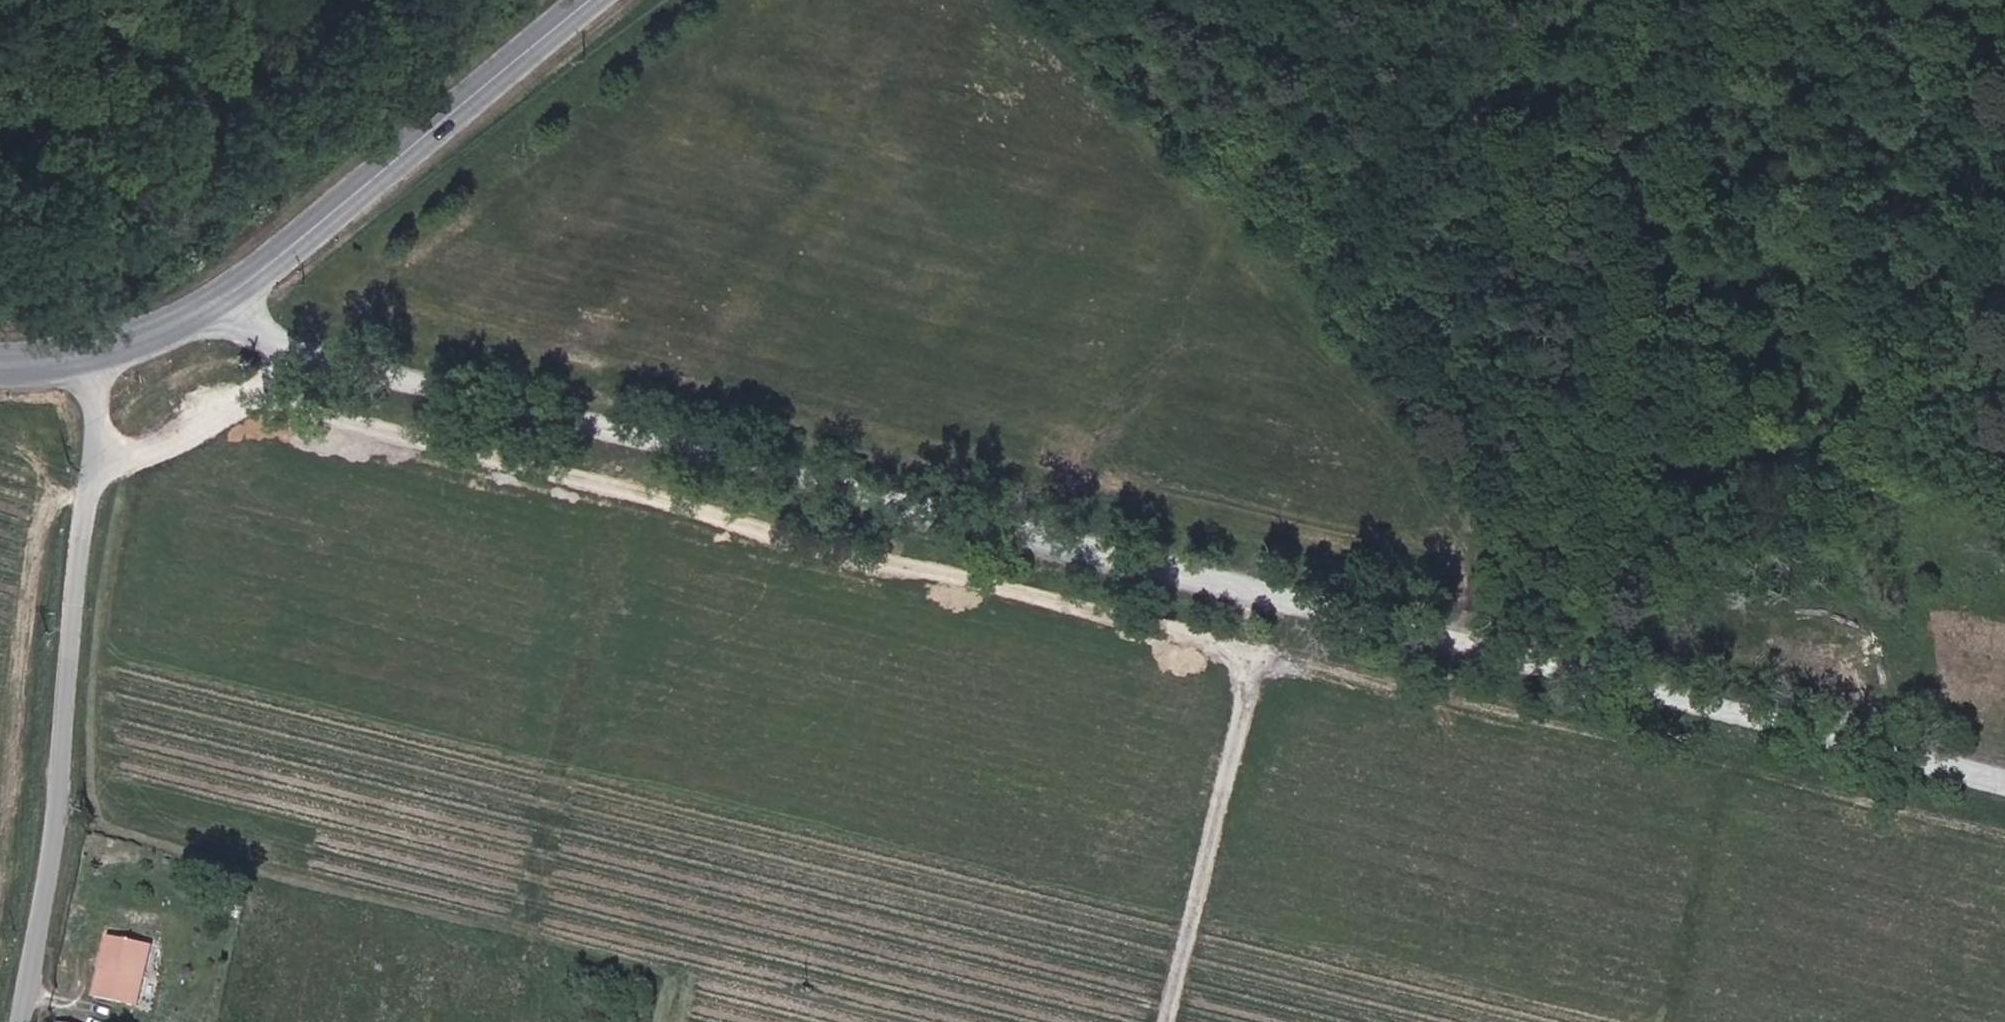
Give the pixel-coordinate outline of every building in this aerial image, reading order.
[(114,905),(101,970),(143,978),(154,913),(114,905)] [(64,1007),(61,1021),(84,1021),(86,1013),(64,1007)]
